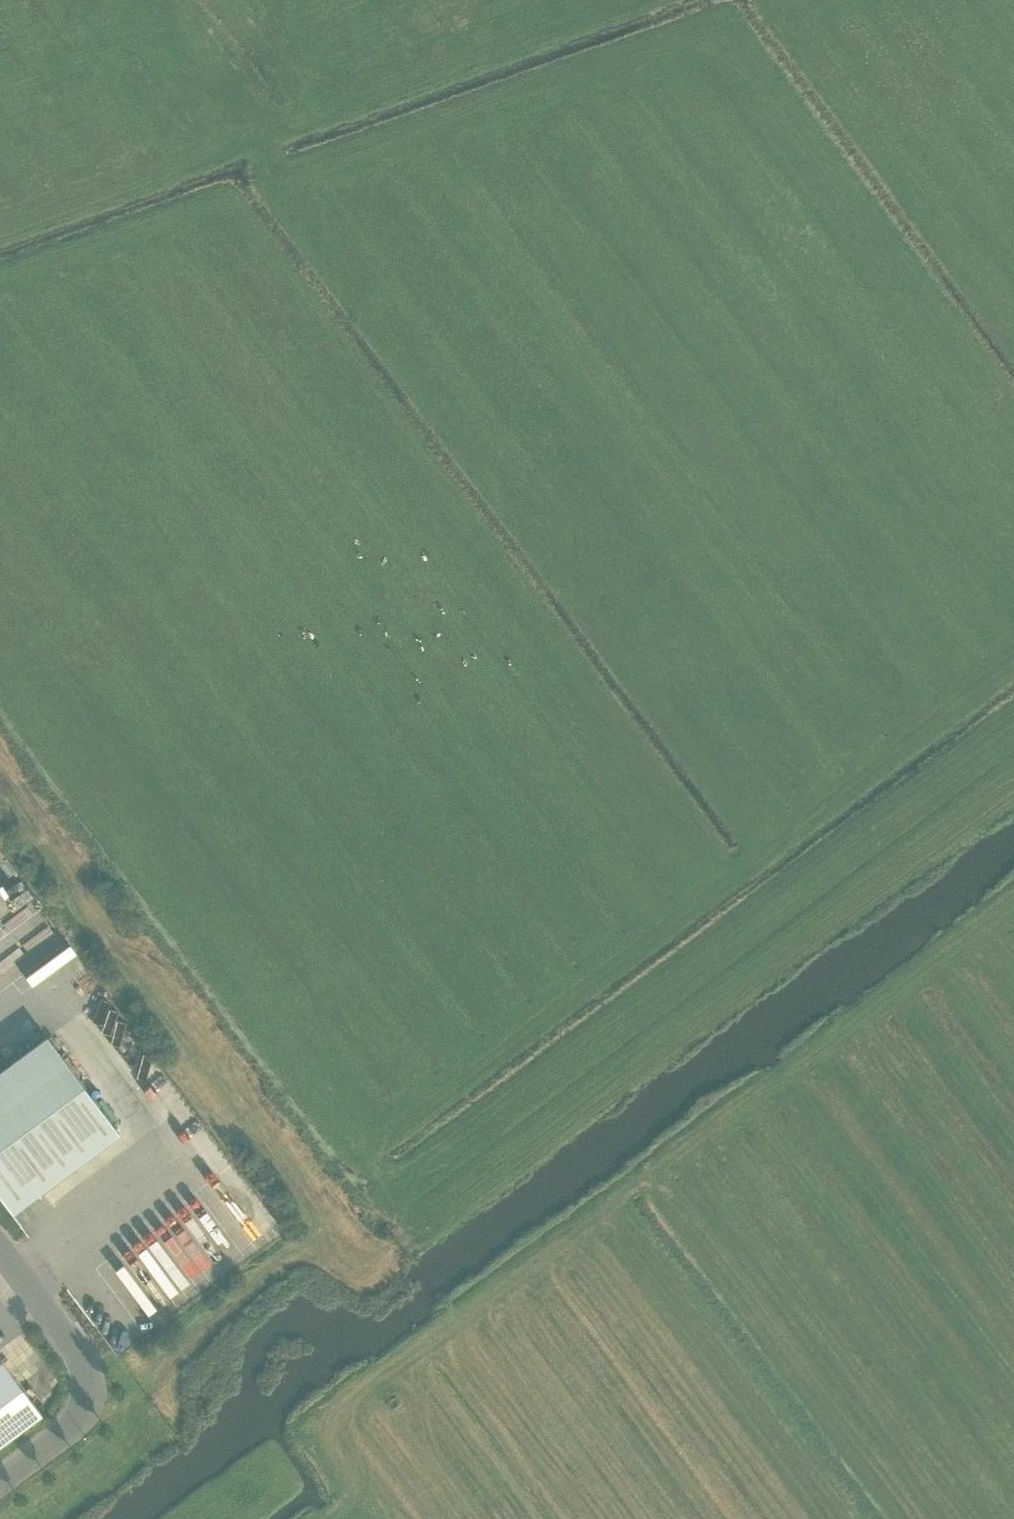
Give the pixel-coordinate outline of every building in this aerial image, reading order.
[(0,1071),(0,1197),(12,1213),(119,1134),(47,1036),(0,1071)] [(16,1431),(32,1419),(41,1412),(1,1359),(0,1360),(0,1442),(16,1431)]
